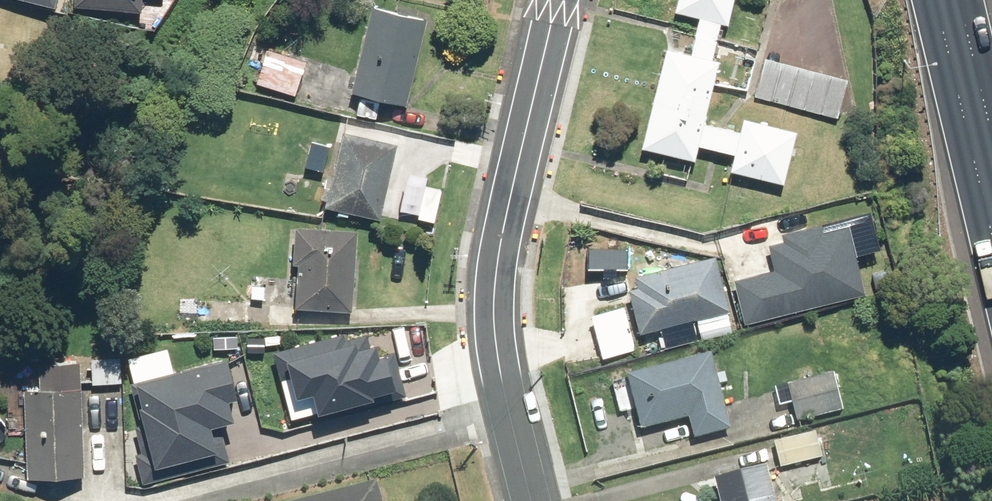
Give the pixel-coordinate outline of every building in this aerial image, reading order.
[(397,0),(378,0),(355,87),(412,101),(436,10),(397,0)] [(678,8),(702,14),(694,47),(670,41),(642,146),(702,161),(707,144),(740,153),(736,165),(790,179),(804,125),(749,111),(744,131),(711,122),(728,56),(719,54),(728,19),(737,22),(743,0),(680,0),(678,8)] [(768,48),(755,92),(842,117),(855,73),(768,48)] [(348,128),(329,199),(376,212),(395,141),(348,128)] [(778,267),(740,276),(749,316),(868,287),(851,219),(826,225),(824,218),(784,228),(785,235),(771,238),(778,267)] [(364,223),(303,219),(298,301),(359,305),(364,223)] [(720,255),(633,273),(645,329),(701,318),(704,329),(734,323),(720,255)] [(255,391),(294,383),(299,410),(306,408),(311,431),(374,418),(357,332),(247,355),(255,391)] [(720,348),(617,371),(627,413),(638,411),(643,431),(697,419),(701,434),(738,425),(720,348)] [(86,356),(28,356),(29,474),(87,473),(86,356)] [(243,410),(238,390),(250,387),(242,357),(144,381),(164,463),(231,446),(224,415),(243,410)] [(844,372),(790,382),(797,422),(851,412),(844,372)] [(728,478),(733,500),(790,500),(785,478),(833,467),(831,457),(862,450),(855,417),(738,443),(745,474),(728,478)]
